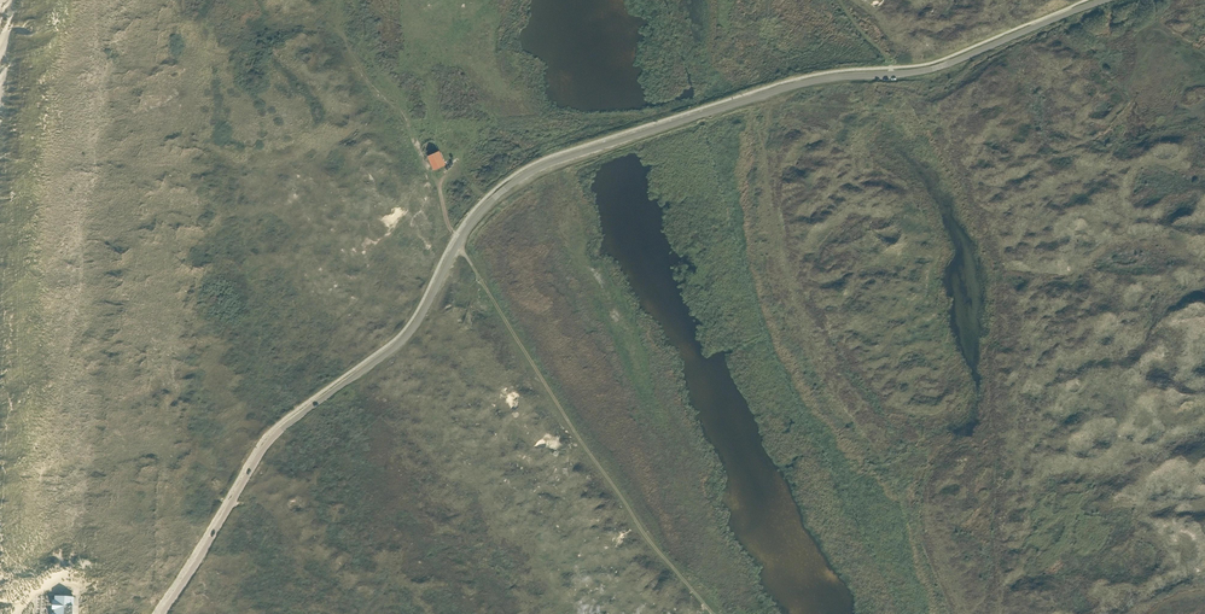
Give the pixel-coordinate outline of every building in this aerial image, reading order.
[(440,151),(428,156),(434,171),(446,165),(440,151)] [(75,601),(58,598),(57,602),(55,602),(54,610),(56,611),(55,613),(73,613),(75,601)]
